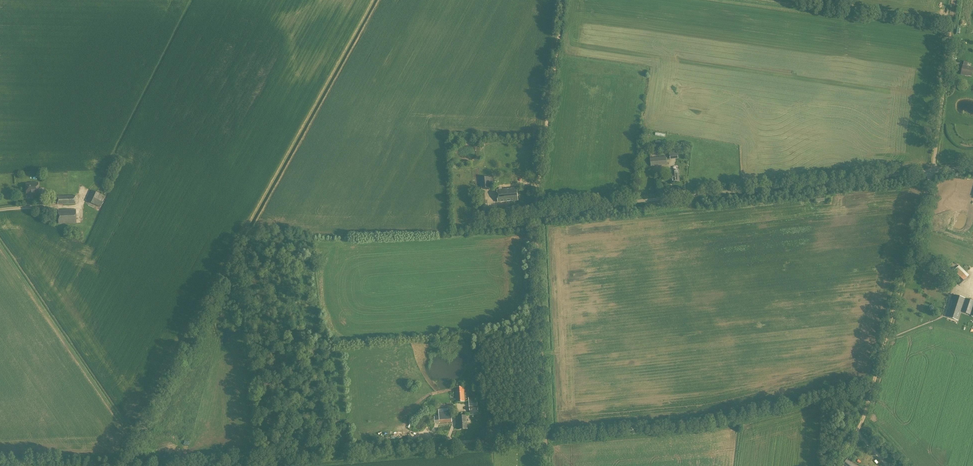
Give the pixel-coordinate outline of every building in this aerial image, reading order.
[(963,66),(961,74),(972,76),(972,69),(972,68),(967,67),(968,63),(970,53),(965,52),(966,49),(961,48),(961,51),(955,50),(953,60),(964,62),(963,66)] [(651,166),(667,165),(666,156),(650,158),(651,166)] [(672,182),(679,181),(679,176),(679,170),(670,171),(671,177),(672,182)] [(481,188),(491,187),(490,177),(480,178),(481,188)] [(39,193),(38,183),(33,183),(33,184),(26,184),(27,193),(33,193),(33,194),(39,193)] [(508,201),(518,201),(517,188),(497,190),(499,206),(508,205),(508,201)] [(100,207),(105,196),(91,190),(86,201),(100,207)] [(75,196),(57,196),(57,204),(75,204),(75,196)] [(58,224),(76,223),(76,210),(58,210),(58,224)] [(960,285),(969,275),(959,266),(950,275),(960,285)] [(954,295),(947,317),(958,320),(961,312),(972,316),(972,301),(954,295)] [(456,402),(464,401),(464,391),(455,392),(456,402)] [(469,416),(478,415),(477,400),(468,400),(469,416)] [(439,424),(451,422),(450,411),(448,411),(448,413),(438,413),(439,424)] [(458,430),(467,429),(465,416),(457,416),(458,430)]
